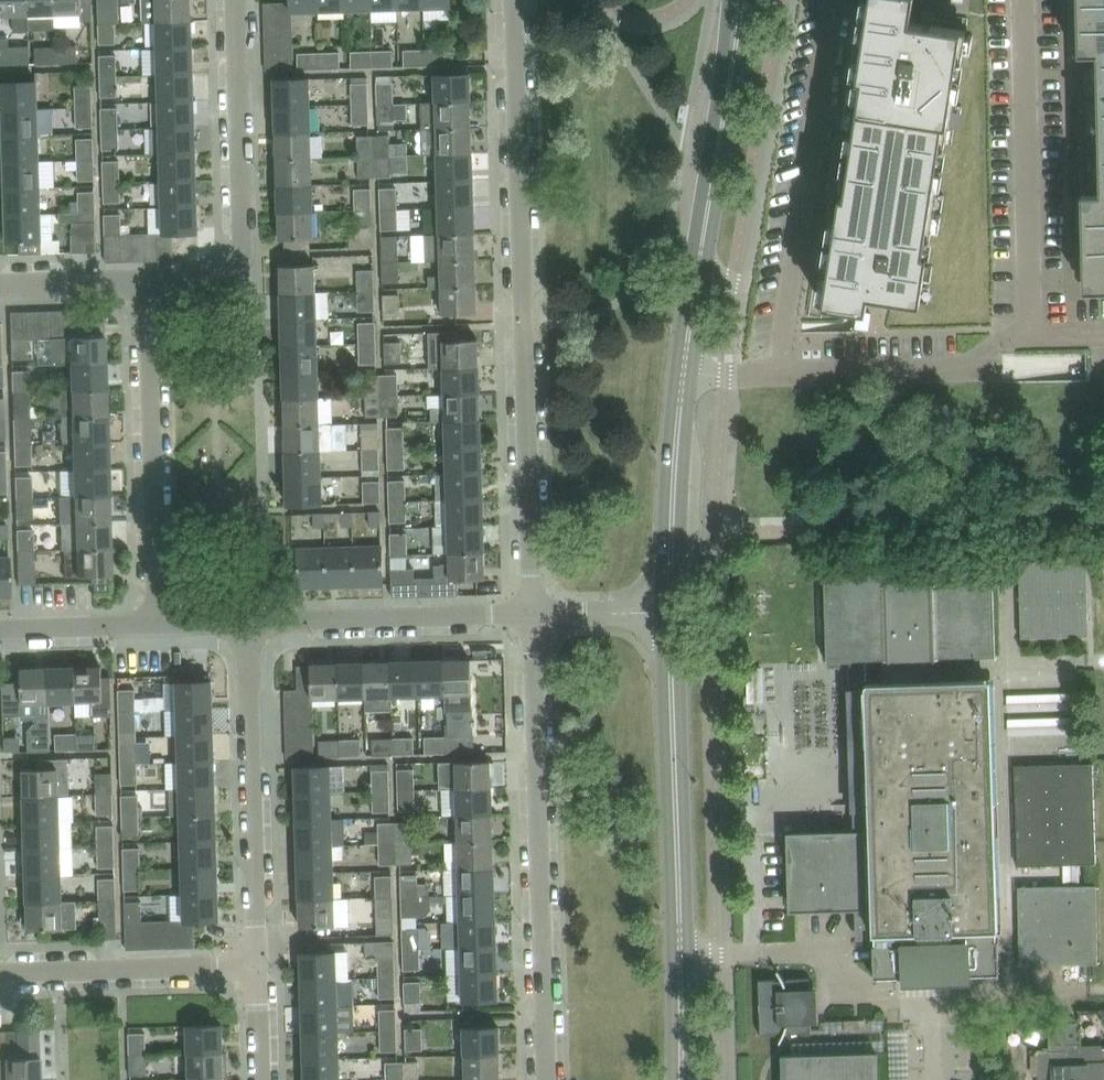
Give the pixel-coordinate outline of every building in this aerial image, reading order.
[(2,15),(14,14),(14,32),(29,31),(29,29),(29,0),(2,0),(2,15)] [(54,0),(29,0),(29,29),(55,29),(55,26),(54,13),(54,0)] [(92,0),(54,0),(54,13),(80,12),(81,20),(92,20),(92,0)] [(120,0),(99,0),(100,23),(116,22),(120,22),(120,0)] [(191,0),(142,0),(143,22),(157,21),(192,20),(191,0)] [(318,0),(291,0),(291,1),(291,11),(293,11),(318,10),(318,0)] [(344,0),(318,0),(318,10),(344,9),(344,0)] [(371,0),(344,0),(344,9),(371,8),(371,0)] [(397,0),(371,0),(371,8),(398,7),(397,0)] [(824,304),(867,311),(869,296),(921,304),(948,124),(952,124),(967,30),(911,21),(914,0),(870,0),(824,304)] [(1078,2),(1078,18),(1079,58),(1079,60),(1082,167),(1086,167),(1085,166),(1090,166),(1091,194),(1082,194),(1083,242),(1084,246),(1084,282),(1091,281),(1091,285),(1102,284),(1102,290),(1103,290),(1103,0),(1078,0),(1078,2)] [(291,11),(291,1),(265,2),(265,16),(293,15),(293,11),(291,11)] [(293,28),(293,15),(265,16),(266,29),(293,28)] [(192,46),(192,20),(157,21),(158,47),(192,46)] [(116,43),(116,22),(100,23),(100,44),(116,43)] [(294,41),(293,28),(266,29),(266,42),(294,41)] [(9,38),(0,39),(0,64),(10,64),(30,63),(30,47),(10,48),(9,38)] [(294,54),(294,41),(266,42),(267,55),(294,54)] [(56,63),(55,46),(36,46),(37,63),(56,63)] [(77,46),(55,46),(56,63),(78,62),(77,46)] [(193,73),(192,46),(158,47),(159,74),(193,73)] [(426,66),(425,49),(404,50),(405,66),(426,66)] [(446,49),(425,49),(426,66),(447,65),(446,49)] [(394,50),(373,51),(373,67),(394,66),(394,50)] [(373,67),(373,51),(352,51),(352,67),(373,67)] [(341,52),(320,53),(320,68),(341,68),(341,52)] [(320,68),(320,53),(299,53),(299,69),(320,68)] [(295,68),(294,54),(267,55),(267,69),(295,68)] [(118,75),(117,55),(101,56),(101,76),(118,75)] [(470,72),(436,73),(437,101),(471,100),(470,72)] [(194,99),(193,73),(159,74),(160,101),(194,99)] [(118,96),(118,75),(101,76),(102,96),(118,96)] [(310,104),(309,78),(275,79),(276,105),(310,104)] [(39,107),(38,80),(4,81),(4,108),(39,107)] [(377,83),(378,102),(395,102),(395,82),(377,83)] [(352,83),(353,104),(369,103),(368,83),(352,83)] [(94,106),(93,85),(77,85),(77,106),(94,106)] [(195,126),(194,99),(160,101),(160,127),(195,126)] [(472,126),(471,100),(437,101),(422,101),(422,128),(424,128),(437,127),(472,126)] [(396,123),(395,102),(378,102),(379,124),(396,123)] [(370,123),(369,103),(353,104),(354,124),(370,123)] [(311,132),(310,104),(276,105),(277,133),(311,132)] [(95,126),(94,106),(77,106),(78,127),(95,126)] [(40,134),(39,107),(4,108),(5,135),(40,134)] [(103,108),(103,129),(119,128),(118,107),(103,108)] [(196,153),(195,126),(160,127),(161,154),(196,153)] [(473,152),(472,126),(437,127),(438,154),(473,152)] [(120,149),(119,128),(103,129),(104,149),(120,149)] [(312,158),(311,132),(277,133),(278,159),(312,158)] [(40,160),(40,134),(5,135),(6,161),(40,160)] [(375,156),(374,135),(358,136),(359,156),(375,156)] [(391,135),(374,135),(375,156),(392,155),(391,135)] [(95,158),(94,138),(78,139),(77,139),(78,159),(95,158)] [(473,180),(473,152),(438,154),(439,181),(473,180)] [(197,179),(196,153),(161,154),(162,180),(197,179)] [(392,176),(392,155),(375,156),(376,177),(392,176)] [(376,177),(375,156),(359,156),(360,177),(376,177)] [(96,179),(95,158),(78,159),(79,180),(96,179)] [(313,185),(312,158),(278,159),(279,186),(313,185)] [(41,187),(41,173),(40,160),(6,161),(7,188),(41,187)] [(104,161),(105,181),(120,181),(119,160),(104,161)] [(198,206),(197,179),(162,180),(163,207),(198,206)] [(474,207),(473,180),(439,181),(440,208),(474,207)] [(120,202),(120,181),(105,181),(105,202),(120,202)] [(314,211),(313,185),(279,186),(279,212),(314,211)] [(42,213),(41,187),(7,188),(8,214),(42,213)] [(355,189),(356,210),(373,209),(372,188),(355,189)] [(397,188),(380,188),(381,209),(397,208),(397,188)] [(97,212),(96,191),(79,191),(79,213),(97,212)] [(199,233),(198,206),(163,207),(164,232),(173,232),(173,233),(199,233)] [(475,232),(474,207),(440,208),(440,233),(475,232)] [(397,208),(381,209),(382,229),(398,229),(397,208)] [(374,246),(373,209),(356,210),(357,231),(350,231),(350,247),(374,246)] [(315,236),(314,211),(279,212),(280,237),(315,236)] [(98,230),(97,212),(79,213),(72,213),(60,213),(60,222),(72,221),(72,230),(73,252),(90,252),(90,244),(98,243),(98,230)] [(60,239),(43,239),(43,231),(42,213),(8,214),(8,241),(20,241),(20,253),(43,253),(61,252),(60,239)] [(121,214),(105,215),(105,234),(119,234),(122,234),(121,214)] [(160,260),(159,232),(146,233),(147,261),(160,260)] [(174,260),(173,233),(173,232),(164,232),(159,232),(160,260),(174,260)] [(476,259),(475,232),(440,233),(425,233),(426,260),(441,259),(476,259)] [(134,261),(133,233),(122,234),(119,234),(121,262),(134,261)] [(147,261),(146,233),(133,233),(134,261),(147,261)] [(121,262),(119,234),(105,234),(106,262),(121,262)] [(382,241),(383,262),(399,261),(398,240),(382,241)] [(98,252),(98,243),(90,244),(90,252),(98,252)] [(476,285),(476,259),(441,259),(442,275),(429,275),(429,287),(442,286),(476,285)] [(400,282),(399,261),(383,262),(384,282),(400,282)] [(317,291),(316,264),(281,265),(282,292),(317,291)] [(358,270),(359,289),(374,288),(374,269),(358,270)] [(477,314),(476,285),(442,286),(443,315),(477,314)] [(375,310),(374,288),(359,289),(359,311),(375,310)] [(317,317),(317,291),(282,292),(283,318),(317,317)] [(384,294),(385,315),(402,315),(401,294),(384,294)] [(79,336),(79,323),(78,310),(65,311),(66,337),(71,337),(71,336),(79,336)] [(52,337),(52,311),(38,312),(39,338),(51,337),(52,337)] [(66,337),(65,311),(52,311),(52,337),(66,337)] [(26,337),(25,312),(12,312),(12,337),(26,337)] [(39,338),(38,312),(25,312),(26,337),(29,337),(29,338),(39,338)] [(318,344),(317,317),(283,318),(284,345),(318,344)] [(359,322),(360,343),(377,342),(377,322),(359,322)] [(459,331),(429,332),(430,367),(445,367),(479,366),(478,340),(459,341),(459,331)] [(105,362),(105,335),(79,336),(71,336),(71,337),(66,337),(52,337),(51,337),(52,364),(71,363),(105,362)] [(30,358),(29,338),(29,337),(26,337),(12,337),(13,358),(30,358)] [(385,342),(386,363),(403,362),(402,341),(385,342)] [(378,363),(377,342),(360,343),(361,364),(378,363)] [(319,371),(318,344),(284,345),(285,372),(319,371)] [(106,389),(105,362),(71,363),(72,390),(106,389)] [(480,393),(479,366),(445,367),(446,394),(480,393)] [(29,370),(13,370),(13,391),(30,391),(29,370)] [(320,398),(319,371),(285,372),(286,399),(320,398)] [(399,395),(399,374),(382,375),(382,396),(399,395)] [(382,396),(382,375),(365,375),(366,396),(382,396)] [(107,415),(106,389),(72,390),(61,390),(62,416),(73,416),(107,415)] [(31,412),(30,391),(13,391),(14,412),(31,412)] [(481,419),(480,393),(446,394),(446,407),(432,407),(432,421),(447,421),(481,419)] [(400,416),(399,395),(382,396),(383,416),(400,416)] [(383,416),(382,396),(366,396),(367,417),(383,416)] [(321,423),(320,398),(286,399),(287,426),(321,425),(321,423)] [(108,441),(107,415),(73,416),(62,416),(63,442),(74,442),(108,441)] [(32,444),(31,426),(41,426),(41,417),(31,417),(14,417),(15,424),(15,444),(32,444)] [(482,446),(481,419),(447,421),(448,447),(482,446)] [(333,423),(321,423),(321,425),(287,426),(288,452),(322,451),(322,449),(334,449),(333,423)] [(388,427),(389,448),(405,447),(404,426),(388,427)] [(363,428),(363,450),(379,449),(379,428),(363,428)] [(108,468),(108,441),(74,442),(75,469),(108,468)] [(32,465),(32,444),(15,444),(16,465),(32,465)] [(483,473),(482,446),(448,447),(449,474),(483,473)] [(406,468),(405,447),(389,448),(389,469),(406,468)] [(380,469),(379,449),(363,450),(363,470),(380,469)] [(323,478),(322,451),(288,452),(288,479),(323,478)] [(109,494),(108,468),(75,469),(75,495),(109,494)] [(483,499),(483,473),(449,474),(450,500),(483,499)] [(33,476),(16,476),(17,497),(33,497),(33,476)] [(324,505),(323,478),(288,479),(289,506),(324,505)] [(390,480),(390,501),(407,501),(406,480),(390,480)] [(382,501),(381,481),(364,482),(365,501),(382,501)] [(109,494),(75,495),(60,496),(61,522),(76,522),(110,521),(109,494)] [(34,518),(33,497),(17,497),(17,518),(34,518)] [(484,526),(483,499),(450,500),(451,527),(484,526)] [(407,522),(407,501),(390,501),(391,522),(407,522)] [(370,511),(370,525),(382,524),(381,510),(370,511)] [(354,526),(354,511),(342,512),(342,526),(354,526)] [(325,527),(325,513),(314,513),(315,528),(325,527)] [(111,547),(110,521),(76,522),(61,522),(62,546),(65,546),(65,549),(111,547)] [(485,551),(484,526),(451,527),(451,552),(485,551)] [(17,530),(18,550),(34,549),(33,529),(17,530)] [(409,554),(409,533),(391,533),(392,554),(409,554)] [(383,545),(355,546),(356,582),(357,582),(366,582),(366,585),(384,585),(383,545)] [(356,582),(355,546),(327,547),(328,583),(329,583),(338,583),(338,586),(357,585),(357,582),(356,582)] [(112,574),(111,547),(65,549),(66,576),(91,575),(92,581),(94,581),(95,590),(108,590),(108,574),(112,574)] [(328,583),(327,547),(298,548),(300,587),(301,587),(301,584),(310,584),(310,587),(329,586),(329,583),(328,583)] [(35,584),(34,549),(18,550),(19,585),(35,584)] [(393,568),(393,597),(460,594),(460,579),(486,579),(485,551),(451,552),(452,563),(436,564),(436,578),(415,578),(415,568),(393,569),(393,568)] [(9,571),(8,557),(0,557),(0,595),(10,595),(9,571)] [(1020,559),(1022,637),(1090,635),(1087,557),(1020,559)] [(811,837),(795,838),(798,905),(814,904),(825,904),(838,903),(851,903),(857,903),(858,933),(858,937),(876,937),(876,942),(875,943),(876,978),(880,978),(880,976),(997,971),(997,973),(1002,973),(1000,938),(998,938),(998,928),(1000,928),(991,685),(991,678),(934,680),(933,665),(936,665),(936,662),(940,662),(940,658),(997,656),(993,560),(826,565),(829,661),(884,659),(885,682),(867,682),(867,690),(862,690),(851,690),(854,836),(849,836),(836,837),(823,837),(811,837)] [(471,660),(444,661),(445,694),(472,693),(471,660)] [(445,694),(444,661),(418,662),(419,695),(445,694)] [(102,677),(102,667),(90,667),(90,662),(76,662),(76,667),(75,667),(76,700),(91,700),(91,716),(112,715),(111,677),(102,677)] [(393,696),(392,662),(365,663),(366,696),(366,710),(393,709),(392,696),(393,696)] [(419,695),(418,662),(392,662),(393,696),(419,695)] [(366,696),(365,663),(339,664),(340,697),(366,696)] [(340,697),(339,664),(311,665),(312,690),(313,698),(314,698),(340,697)] [(1008,756),(1077,754),(1074,666),(1006,668),(1008,756)] [(76,700),(75,667),(48,668),(49,701),(76,700)] [(22,682),(3,682),(4,715),(23,715),(23,718),(37,717),(37,723),(35,723),(28,729),(29,751),(51,750),(49,701),(48,668),(22,669),(22,682)] [(178,682),(179,709),(212,708),(211,681),(178,682)] [(120,691),(121,710),(136,710),(135,690),(120,691)] [(313,698),(312,690),(286,691),(286,704),(314,704),(314,698),(313,698)] [(314,717),(314,704),(286,704),(287,718),(314,717)] [(212,734),(212,708),(179,709),(180,735),(212,734)] [(137,731),(136,710),(121,710),(122,731),(137,731)] [(315,730),(314,717),(287,718),(287,731),(315,730)] [(468,723),(447,724),(446,724),(446,737),(447,753),(475,752),(474,736),(468,736),(468,723)] [(315,743),(315,730),(287,731),(288,744),(315,743)] [(98,733),(77,734),(78,750),(99,749),(98,733)] [(5,735),(6,751),(21,751),(21,734),(5,735)] [(78,750),(77,734),(56,734),(57,751),(78,750)] [(213,761),(212,734),(180,735),(181,762),(213,761)] [(415,737),(394,738),(394,755),(416,754),(415,737)] [(447,753),(446,737),(425,737),(426,754),(447,753)] [(394,755),(394,738),(374,738),(374,756),(394,755)] [(342,757),(342,739),(321,740),(321,757),(342,757)] [(362,739),(342,739),(342,757),(363,756),(362,739)] [(122,743),(122,763),(138,763),(137,742),(122,743)] [(315,757),(315,743),(288,744),(288,758),(315,757)] [(38,769),(25,770),(26,797),(59,795),(71,795),(69,759),(38,760),(38,769)] [(214,787),(213,761),(181,762),(181,788),(214,787)] [(492,789),(491,761),(442,763),(442,790),(458,790),(492,789)] [(138,784),(138,763),(122,763),(122,784),(138,784)] [(1016,765),(1019,865),(1097,863),(1093,763),(1016,765)] [(331,792),(330,766),(297,767),(298,793),(331,792)] [(399,770),(400,791),(417,790),(416,769),(399,770)] [(375,770),(375,791),(392,791),(391,770),(375,770)] [(96,774),(97,794),(114,794),(113,773),(96,774)] [(215,814),(214,787),(181,788),(170,789),(171,815),(182,815),(215,814)] [(493,814),(492,789),(458,790),(459,815),(493,814)] [(417,811),(417,790),(400,791),(400,812),(417,811)] [(392,812),(392,791),(375,791),(376,812),(392,812)] [(332,818),(331,792),(298,793),(299,820),(332,818)] [(114,814),(114,794),(97,794),(98,815),(114,814)] [(59,795),(26,797),(26,823),(59,822),(59,795)] [(123,796),(123,817),(139,816),(139,795),(123,796)] [(216,840),(215,814),(182,815),(183,841),(216,840)] [(493,841),(493,814),(459,815),(460,842),(493,841)] [(140,837),(139,816),(123,817),(124,838),(140,837)] [(333,845),(332,818),(299,820),(300,846),(333,845)] [(60,848),(59,822),(26,823),(27,849),(60,848)] [(413,822),(396,823),(397,843),(413,843),(413,822)] [(397,843),(396,823),(380,823),(381,844),(397,843)] [(115,846),(115,826),(98,826),(99,847),(115,846)] [(217,867),(216,840),(183,841),(184,868),(217,867)] [(494,867),(493,841),(460,842),(461,869),(494,867)] [(398,864),(397,843),(381,844),(381,865),(398,864)] [(414,864),(413,843),(397,843),(398,864),(414,864)] [(334,871),(333,845),(300,846),(300,872),(334,871)] [(116,867),(115,846),(99,847),(99,868),(116,867)] [(61,875),(60,848),(27,849),(28,876),(61,875)] [(124,849),(125,869),(141,869),(141,848),(124,849)] [(217,893),(217,867),(184,868),(185,894),(217,893)] [(495,894),(494,867),(461,869),(447,869),(447,895),(462,895),(495,894)] [(142,890),(141,869),(125,869),(125,890),(142,890)] [(335,898),(334,871),(300,872),(301,899),(335,898)] [(402,875),(403,896),(420,895),(419,874),(402,875)] [(62,901),(61,875),(28,876),(29,902),(62,901)] [(394,875),(378,876),(378,896),(395,896),(394,875)] [(116,899),(116,879),(100,879),(101,899),(116,899)] [(1097,885),(1019,886),(1020,964),(1098,962),(1097,885)] [(218,920),(217,893),(185,894),(186,919),(186,921),(193,921),(218,920)] [(496,920),(495,894),(462,895),(447,895),(448,922),(463,921),(496,920)] [(420,916),(420,895),(403,896),(403,917),(420,916)] [(395,916),(395,896),(378,896),(379,922),(395,921),(395,916)] [(335,924),(335,898),(301,899),(302,925),(335,924)] [(118,938),(116,902),(116,899),(101,899),(102,939),(118,938)] [(77,900),(62,901),(29,902),(29,914),(26,914),(24,917),(24,925),(27,928),(30,928),(63,927),(78,927),(77,900)] [(142,901),(126,902),(127,921),(140,920),(142,920),(142,901)] [(181,948),(180,919),(166,920),(167,948),(181,948)] [(194,947),(193,921),(186,921),(186,919),(180,919),(181,948),(194,947)] [(141,949),(140,920),(127,921),(127,949),(141,949)] [(154,948),(153,920),(142,920),(140,920),(141,949),(154,948)] [(167,948),(166,920),(153,920),(154,948),(167,948)] [(497,947),(496,920),(463,921),(464,948),(497,947)] [(404,928),(405,949),(421,948),(421,927),(404,928)] [(397,976),(396,955),(396,940),(367,941),(367,956),(380,956),(380,976),(397,976)] [(498,973),(497,947),(464,948),(464,974),(498,973)] [(422,969),(421,948),(405,949),(405,970),(422,969)] [(337,978),(336,952),(303,953),(303,979),(337,978)] [(499,999),(498,973),(464,974),(465,1000),(499,999)] [(397,997),(397,976),(380,976),(381,997),(397,997)] [(776,978),(758,979),(759,1003),(761,1003),(761,1010),(759,1010),(760,1034),(778,1033),(778,1032),(785,1031),(787,1031),(790,1031),(790,1033),(812,1032),(812,1022),(819,1022),(818,987),(811,987),(810,977),(788,978),(788,980),(785,980),(783,980),(776,980),(776,978)] [(338,1005),(337,978),(303,979),(304,1006),(338,1005)] [(406,982),(406,1003),(423,1002),(422,982),(406,982)] [(339,1031),(338,1005),(304,1006),(305,1032),(339,1031)] [(382,1009),(382,1030),(398,1029),(398,1009),(382,1009)] [(223,1051),(222,1024),(189,1025),(189,1052),(223,1051)] [(499,1027),(466,1028),(467,1055),(500,1054),(499,1027)] [(424,1050),(424,1028),(407,1028),(408,1050),(424,1050)] [(38,1029),(4,1030),(4,1059),(0,1059),(0,1079),(40,1079),(38,1029)] [(398,1050),(398,1029),(382,1030),(382,1051),(398,1050)] [(339,1058),(339,1031),(305,1032),(306,1059),(339,1058)] [(146,1033),(130,1034),(130,1054),(147,1053),(146,1033)] [(1032,1054),(1033,1074),(1039,1074),(1039,1079),(1080,1079),(1079,1063),(1079,1043),(1067,1043),(1067,1049),(1052,1050),(1038,1050),(1038,1054),(1032,1054)] [(223,1078),(223,1064),(227,1062),(227,1054),(223,1052),(223,1051),(189,1052),(190,1079),(223,1078)] [(878,1052),(782,1055),(783,1079),(879,1079),(878,1052)] [(147,1073),(147,1053),(130,1054),(131,1073),(147,1073)] [(500,1054),(467,1055),(468,1079),(500,1079),(500,1054)] [(339,1058),(306,1059),(307,1079),(340,1079),(339,1058)] [(404,1062),(388,1063),(388,1079),(404,1079),(404,1062)] [(404,1062),(404,1079),(421,1079),(421,1062),(404,1062)] [(1079,1063),(1080,1079),(1103,1079),(1103,1062),(1079,1063)]
